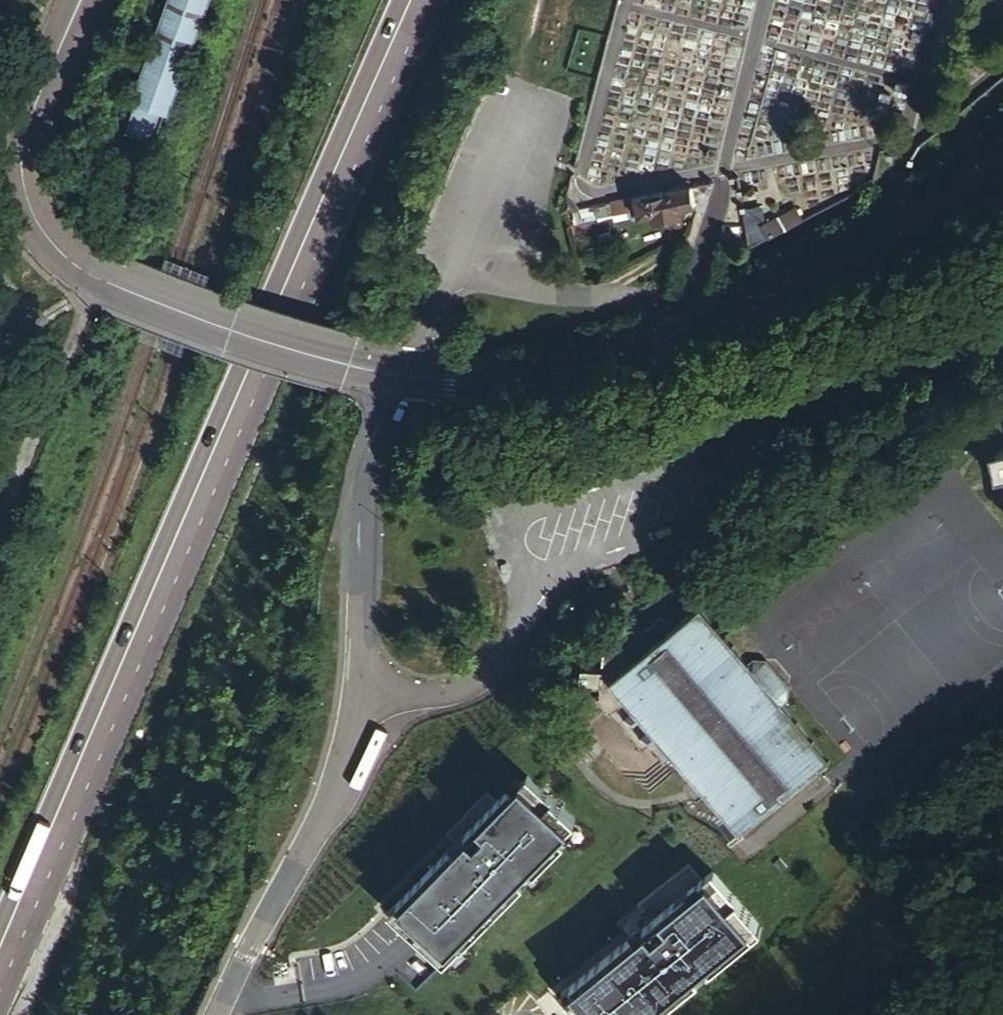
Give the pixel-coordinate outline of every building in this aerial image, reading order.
[(129,98),(133,100),(123,129),(151,139),(161,111),(167,112),(206,0),(163,0),(129,98)] [(692,207),(690,189),(629,201),(629,206),(634,206),(634,212),(636,218),(649,215),(650,222),(656,221),(681,216),(680,209),(692,207)] [(578,210),(563,193),(566,212),(567,212),(578,210)] [(629,206),(629,201),(602,206),(604,218),(634,212),(634,206),(629,206)] [(757,209),(740,210),(746,250),(801,222),(795,210),(760,227),(757,209)] [(595,227),(569,230),(571,245),(597,241),(595,227)] [(987,451),(993,479),(1002,477),(1002,447),(987,451)] [(699,605),(670,628),(609,678),(673,758),(736,837),(827,764),(781,707),(746,663),(699,605)] [(609,678),(670,628),(662,617),(641,633),(635,625),(603,656),(601,669),(599,685),(597,702),(603,708),(609,714),(640,752),(647,747),(663,766),(673,758),(609,678)] [(751,659),(746,663),(781,707),(786,703),(787,688),(765,660),(751,659)] [(556,848),(571,833),(525,788),(510,803),(507,801),(494,814),(484,804),(443,845),(453,854),(385,922),(435,971),(453,953),(458,958),(561,853),(556,848)] [(566,1014),(667,1014),(757,941),(708,882),(697,891),(684,875),(633,916),(638,922),(624,934),(632,944),(558,1005),(566,1014)]
